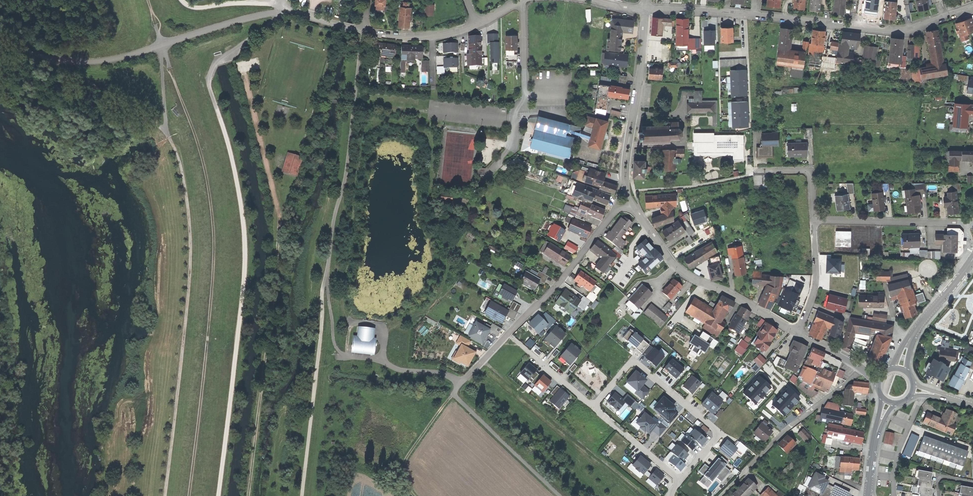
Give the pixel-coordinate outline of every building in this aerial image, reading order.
[(375,7),(376,7),(376,11),(384,11),(385,7),(386,7),(387,0),(375,0),(375,7)] [(766,7),(780,9),(781,0),(767,0),(766,7)] [(794,10),(804,11),(806,0),(795,0),(794,10)] [(810,11),(820,12),(821,0),(811,0),(810,11)] [(833,15),(844,16),(846,0),(835,0),(833,15)] [(872,1),(871,19),(884,20),(885,2),(885,0),(866,0),(872,1)] [(918,13),(930,11),(928,0),(915,0),(916,3),(917,9),(918,13)] [(400,7),(398,28),(410,29),(412,8),(409,8),(410,3),(403,2),(402,7),(400,7)] [(885,2),(884,20),(896,21),(898,3),(885,2)] [(434,17),(434,6),(426,6),(425,17),(434,17)] [(675,20),(652,18),(651,36),(662,37),(663,27),(675,28),(675,20)] [(972,18),(955,24),(957,29),(955,29),(957,34),(959,34),(962,42),(968,40),(967,36),(972,34),(972,21),(972,22),(972,18)] [(633,34),(634,21),(611,19),(610,39),(607,39),(607,50),(621,51),(622,33),(633,34)] [(688,39),(689,20),(677,19),(676,46),(688,46),(688,39)] [(734,28),(721,28),(721,44),(731,43),(731,39),(735,39),(734,28)] [(793,30),(780,28),(776,66),(791,68),(803,69),(805,55),(805,52),(802,52),(790,51),(793,30)] [(825,31),(812,30),(811,44),(809,44),(808,56),(807,67),(820,69),(819,73),(834,73),(836,63),(836,58),(831,57),(828,56),(828,53),(824,53),(826,36),(825,36),(825,31)] [(861,34),(842,31),(840,43),(839,43),(836,58),(836,63),(853,66),(853,64),(854,58),(854,53),(850,52),(850,48),(859,50),(861,34)] [(926,67),(919,68),(921,80),(948,76),(946,64),(944,64),(938,31),(925,33),(930,64),(925,65),(926,67)] [(499,35),(487,35),(487,44),(490,44),(490,66),(499,66),(499,35)] [(517,36),(506,37),(506,51),(514,50),(518,50),(517,36)] [(482,67),(481,37),(468,38),(469,55),(466,56),(467,67),(482,67)] [(688,39),(688,46),(688,50),(696,50),(696,55),(703,55),(702,38),(688,39)] [(904,39),(890,38),(888,64),(901,65),(904,39)] [(832,51),(831,57),(836,58),(839,43),(832,42),(830,50),(832,51)] [(395,59),(396,46),(383,44),(381,57),(395,59)] [(458,45),(443,45),(444,54),(458,54),(458,45)] [(400,72),(405,72),(406,60),(423,61),(423,47),(401,46),(400,72)] [(878,48),(865,46),(862,59),(875,61),(878,48)] [(628,55),(605,53),(604,65),(627,67),(628,55)] [(514,56),(506,56),(507,69),(517,69),(517,55),(514,56)] [(458,68),(458,59),(443,60),(444,68),(444,69),(458,68)] [(663,69),(649,68),(648,80),(662,81),(663,69)] [(746,68),(728,69),(730,96),(748,95),(747,89),(747,83),(746,76),(746,71),(746,68)] [(803,69),(791,68),(790,77),(802,78),(803,69)] [(911,70),(912,81),(912,83),(921,84),(921,80),(919,68),(911,70)] [(897,80),(912,81),(911,70),(900,70),(900,75),(897,75),(897,80)] [(626,84),(627,77),(620,76),(619,83),(626,84)] [(608,97),(609,87),(600,86),(597,109),(606,110),(608,97)] [(628,100),(630,89),(609,86),(609,87),(608,97),(628,100)] [(702,91),(694,91),(694,103),(686,103),(687,114),(712,114),(712,129),(708,129),(708,140),(693,140),(694,150),(708,150),(708,153),(717,153),(717,101),(702,101),(702,91)] [(747,102),(730,103),(731,127),(748,126),(748,122),(747,117),(747,110),(747,105),(747,102)] [(954,104),(952,126),(968,128),(969,115),(972,116),(972,105),(954,104)] [(621,113),(611,111),(610,118),(619,120),(621,113)] [(584,126),(593,129),(588,147),(601,150),(609,121),(596,117),(595,118),(587,116),(584,126)] [(527,122),(520,152),(538,154),(571,162),(581,128),(538,117),(537,119),(533,118),(530,118),(527,122)] [(668,123),(669,125),(642,127),(642,132),(639,132),(639,139),(640,139),(640,141),(643,141),(643,144),(670,143),(670,140),(679,139),(682,136),(682,131),(679,129),(678,122),(668,123)] [(804,130),(805,139),(812,138),(812,129),(804,130)] [(762,147),(756,147),(757,158),(773,158),(772,146),(778,146),(778,134),(761,134),(762,147)] [(808,157),(807,143),(787,143),(787,157),(808,157)] [(748,165),(751,165),(751,148),(742,148),(742,158),(748,158),(748,165)] [(675,151),(662,150),(662,171),(676,171),(676,164),(680,164),(682,163),(681,160),(680,159),(680,158),(684,158),(684,149),(675,149),(675,151)] [(948,152),(948,160),(950,160),(949,167),(958,168),(959,161),(972,162),(972,153),(948,152)] [(302,157),(287,153),(282,172),(296,176),(302,157)] [(517,155),(516,159),(528,164),(529,160),(517,155)] [(513,158),(504,166),(526,174),(530,164),(528,164),(516,159),(513,158)] [(646,161),(634,161),(633,178),(645,179),(645,173),(651,173),(652,167),(646,167),(646,161)] [(615,195),(617,186),(604,182),(606,173),(590,168),(588,173),(587,176),(584,175),(582,181),(585,182),(585,183),(587,183),(600,188),(599,190),(615,195)] [(587,176),(588,173),(579,170),(579,172),(578,171),(573,173),(570,179),(586,186),(587,183),(585,183),(585,182),(582,181),(584,175),(587,176)] [(607,205),(611,195),(586,186),(570,179),(568,185),(571,186),(567,195),(574,198),(582,201),(591,204),(593,199),(607,205)] [(882,192),(882,193),(890,192),(889,184),(881,185),(882,192)] [(906,213),(920,212),(919,195),(926,194),(925,184),(913,186),(914,189),(904,190),(905,196),(906,213)] [(956,192),(957,194),(960,192),(960,185),(952,185),(948,185),(948,193),(956,192)] [(873,212),(884,210),(882,193),(882,192),(870,193),(873,212)] [(957,194),(956,192),(948,193),(947,193),(947,197),(943,198),(944,208),(946,208),(947,215),(959,213),(957,194)] [(676,194),(645,195),(646,209),(661,208),(661,214),(651,218),(655,228),(674,222),(672,212),(675,212),(674,207),(677,207),(676,194)] [(837,211),(850,210),(848,195),(835,197),(837,211)] [(438,196),(437,203),(451,205),(452,198),(438,196)] [(591,204),(582,201),(579,209),(575,218),(585,222),(588,215),(591,216),(591,218),(601,222),(605,211),(591,205),(591,204)] [(575,218),(579,209),(574,207),(574,209),(565,206),(563,212),(575,218)] [(689,213),(678,221),(685,231),(689,237),(699,231),(694,224),(689,213)] [(620,240),(632,224),(624,218),(623,220),(620,218),(604,238),(616,247),(620,250),(625,244),(620,240)] [(587,240),(592,229),(581,224),(578,222),(572,220),(570,225),(567,231),(587,240)] [(678,221),(662,232),(669,242),(685,231),(678,221)] [(559,243),(565,232),(553,225),(553,227),(551,226),(548,232),(549,232),(547,237),(559,243)] [(960,229),(948,229),(948,234),(934,234),(935,245),(942,245),(942,253),(956,253),(956,257),(959,257),(963,253),(962,244),(965,244),(965,242),(962,242),(962,232),(960,229)] [(903,249),(920,248),(919,234),(902,234),(903,249)] [(611,252),(597,241),(589,251),(601,260),(594,268),(603,275),(616,257),(617,256),(611,252)] [(540,252),(543,254),(549,244),(546,242),(540,252)] [(578,248),(568,242),(564,250),(574,255),(578,248)] [(663,259),(648,242),(640,250),(654,266),(663,259)] [(711,242),(684,259),(690,270),(718,253),(711,242)] [(564,268),(571,257),(549,244),(543,254),(543,255),(564,268)] [(620,250),(616,247),(614,250),(621,255),(623,253),(620,250)] [(744,256),(742,247),(728,249),(729,255),(731,255),(735,277),(747,275),(745,263),(750,262),(748,255),(744,256)] [(613,249),(611,252),(617,256),(616,257),(619,259),(621,255),(614,250),(613,249)] [(901,258),(928,259),(928,252),(919,251),(909,251),(909,253),(901,253),(901,258)] [(723,279),(719,263),(707,266),(711,282),(723,279)] [(857,277),(857,266),(842,266),(842,278),(857,277)] [(765,286),(758,305),(769,310),(777,295),(779,296),(782,286),(784,277),(762,275),(762,273),(760,271),(758,270),(753,270),(752,287),(758,287),(758,285),(765,286)] [(596,283),(580,272),(574,282),(578,284),(577,286),(580,288),(581,287),(589,293),(596,283)] [(519,284),(534,293),(541,281),(536,278),(526,273),(519,284)] [(539,273),(536,278),(541,281),(545,283),(548,278),(539,273)] [(890,280),(890,278),(890,273),(877,273),(877,281),(887,281),(890,280)] [(902,313),(905,319),(921,314),(918,304),(915,296),(907,274),(890,278),(890,280),(887,281),(891,302),(897,299),(900,306),(899,307),(901,313),(902,313)] [(661,291),(670,299),(681,287),(672,279),(661,291)] [(792,291),(799,295),(803,286),(796,283),(792,291)] [(518,292),(505,284),(499,293),(513,301),(518,292)] [(652,295),(643,286),(629,302),(638,310),(639,309),(652,295)] [(778,305),(791,311),(793,307),(797,308),(800,301),(797,300),(799,295),(792,291),(786,288),(778,305)] [(580,302),(565,291),(555,304),(570,316),(577,307),(580,302)] [(590,293),(586,298),(593,303),(597,298),(590,293)] [(915,296),(918,304),(925,301),(922,293),(915,296)] [(884,308),(884,294),(877,294),(877,296),(859,296),(859,308),(884,308)] [(729,314),(735,304),(721,295),(713,309),(704,326),(702,330),(718,339),(726,325),(722,322),(727,313),(729,314)] [(842,313),(844,313),(844,312),(847,299),(829,295),(826,309),(842,313)] [(580,302),(577,307),(584,311),(590,302),(583,298),(580,302)] [(704,326),(713,309),(694,298),(685,313),(704,326)] [(509,311),(490,301),(483,314),(502,324),(509,311)] [(668,319),(651,305),(644,314),(660,328),(668,319)] [(752,314),(741,307),(728,328),(729,329),(727,332),(736,338),(738,335),(739,335),(752,314)] [(636,320),(642,313),(639,309),(638,310),(632,316),(636,320)] [(829,335),(839,338),(844,322),(840,320),(819,311),(808,335),(823,341),(827,329),(830,330),(829,335)] [(851,314),(844,312),(844,313),(842,313),(840,320),(844,322),(848,323),(850,318),(851,314)] [(862,319),(885,323),(887,316),(873,313),(872,317),(863,316),(862,319)] [(528,323),(538,334),(548,325),(537,314),(528,323)] [(875,338),(865,363),(879,368),(892,337),(894,326),(887,325),(887,323),(885,323),(862,319),(850,318),(848,323),(842,349),(850,353),(856,336),(875,338)] [(490,329),(476,322),(469,335),(483,343),(490,329)] [(778,332),(765,323),(756,336),(758,337),(752,345),(754,347),(753,348),(762,355),(764,353),(765,354),(772,344),(770,343),(778,332)] [(683,324),(676,336),(690,344),(693,339),(689,336),(692,330),(683,324)] [(555,326),(544,340),(555,348),(566,334),(555,326)] [(375,330),(358,328),(357,337),(353,336),(351,354),(374,356),(376,339),(374,339),(375,330)] [(635,332),(628,340),(637,347),(643,339),(635,332)] [(472,340),(460,333),(454,344),(459,346),(457,351),(455,350),(451,358),(459,363),(460,361),(468,366),(476,352),(468,348),(472,340)] [(741,356),(749,345),(742,340),(734,351),(741,356)] [(782,367),(793,372),(806,347),(795,342),(782,367)] [(571,343),(560,357),(570,365),(582,351),(571,343)] [(651,344),(643,355),(656,366),(664,356),(651,344)] [(972,354),(972,349),(966,346),(963,354),(971,358),(972,354)] [(940,347),(938,359),(957,362),(959,350),(957,350),(953,349),(948,349),(942,348),(940,347)] [(836,365),(810,350),(794,382),(810,396),(817,392),(804,386),(806,383),(810,386),(812,384),(827,390),(833,376),(842,378),(845,371),(835,367),(836,365)] [(760,369),(767,362),(759,355),(753,362),(760,369)] [(672,358),(664,368),(676,378),(684,368),(672,358)] [(972,363),(963,358),(948,384),(959,390),(972,363)] [(949,367),(934,359),(927,371),(942,379),(949,367)] [(529,361),(520,373),(529,380),(538,368),(529,361)] [(635,370),(626,381),(638,391),(647,380),(635,370)] [(543,373),(535,384),(544,392),(553,381),(543,373)] [(692,374),(682,385),(693,393),(702,382),(692,374)] [(760,398),(762,400),(773,388),(757,374),(741,393),(754,404),(760,398)] [(867,396),(869,384),(853,382),(853,386),(848,386),(844,390),(844,392),(843,392),(841,407),(853,408),(854,395),(867,396)] [(567,394),(555,385),(544,398),(556,408),(567,394)] [(650,391),(643,385),(636,394),(643,400),(650,391)] [(661,391),(651,403),(663,413),(673,401),(661,391)] [(778,416),(790,400),(779,391),(760,415),(762,417),(766,420),(776,428),(783,420),(778,416)] [(711,392),(701,404),(713,413),(723,401),(711,392)] [(615,393),(608,401),(619,411),(626,403),(615,393)] [(851,427),(853,415),(839,412),(838,405),(827,403),(823,409),(822,409),(820,416),(816,416),(815,422),(827,424),(827,423),(833,425),(833,423),(841,425),(851,427)] [(922,425),(951,436),(956,426),(953,425),(957,415),(946,411),(944,414),(943,414),(941,419),(927,414),(922,425)] [(658,423),(645,412),(635,423),(648,435),(658,423)] [(773,432),(761,423),(753,434),(764,443),(773,432)] [(861,446),(863,433),(842,428),(842,427),(828,424),(826,435),(827,436),(831,437),(831,439),(832,439),(861,446)] [(679,440),(691,450),(697,442),(701,446),(707,439),(691,425),(679,440)] [(923,441),(927,430),(914,425),(909,435),(923,441)] [(806,441),(811,436),(802,427),(797,432),(806,441)] [(894,434),(885,432),(883,444),(892,446),(894,434)] [(796,445),(787,435),(777,445),(786,455),(787,454),(788,455),(793,450),(792,449),(796,445)] [(937,455),(942,441),(931,437),(926,451),(927,452),(927,453),(936,457),(937,455)] [(738,448),(727,439),(719,449),(729,458),(738,448)] [(641,456),(632,465),(643,475),(651,465),(641,456)] [(674,456),(669,462),(681,471),(686,465),(674,456)] [(858,472),(859,459),(835,457),(835,469),(839,469),(839,476),(844,476),(851,477),(851,471),(858,472)] [(718,458),(704,474),(712,481),(726,465),(718,458)] [(792,463),(781,474),(784,477),(795,466),(792,463)] [(657,469),(649,479),(656,485),(665,476),(657,469)] [(932,474),(917,471),(916,479),(918,480),(930,482),(932,474)] [(828,482),(824,480),(825,478),(815,473),(806,489),(820,495),(821,495),(827,485),(828,482)] [(698,480),(703,483),(707,478),(703,475),(698,480)] [(757,488),(748,479),(732,495),(750,495),(757,488)] [(918,480),(917,487),(919,487),(931,489),(932,482),(930,482),(918,480)] [(833,488),(827,485),(821,495),(829,495),(833,488)] [(850,494),(834,486),(833,488),(829,495),(849,495),(850,494)] [(917,495),(919,495),(925,495),(932,495),(933,490),(931,489),(919,487),(917,495)] [(958,495),(960,495),(964,495),(972,495),(972,490),(960,487),(958,495)] [(760,495),(782,495),(779,493),(776,495),(768,488),(760,495)]
